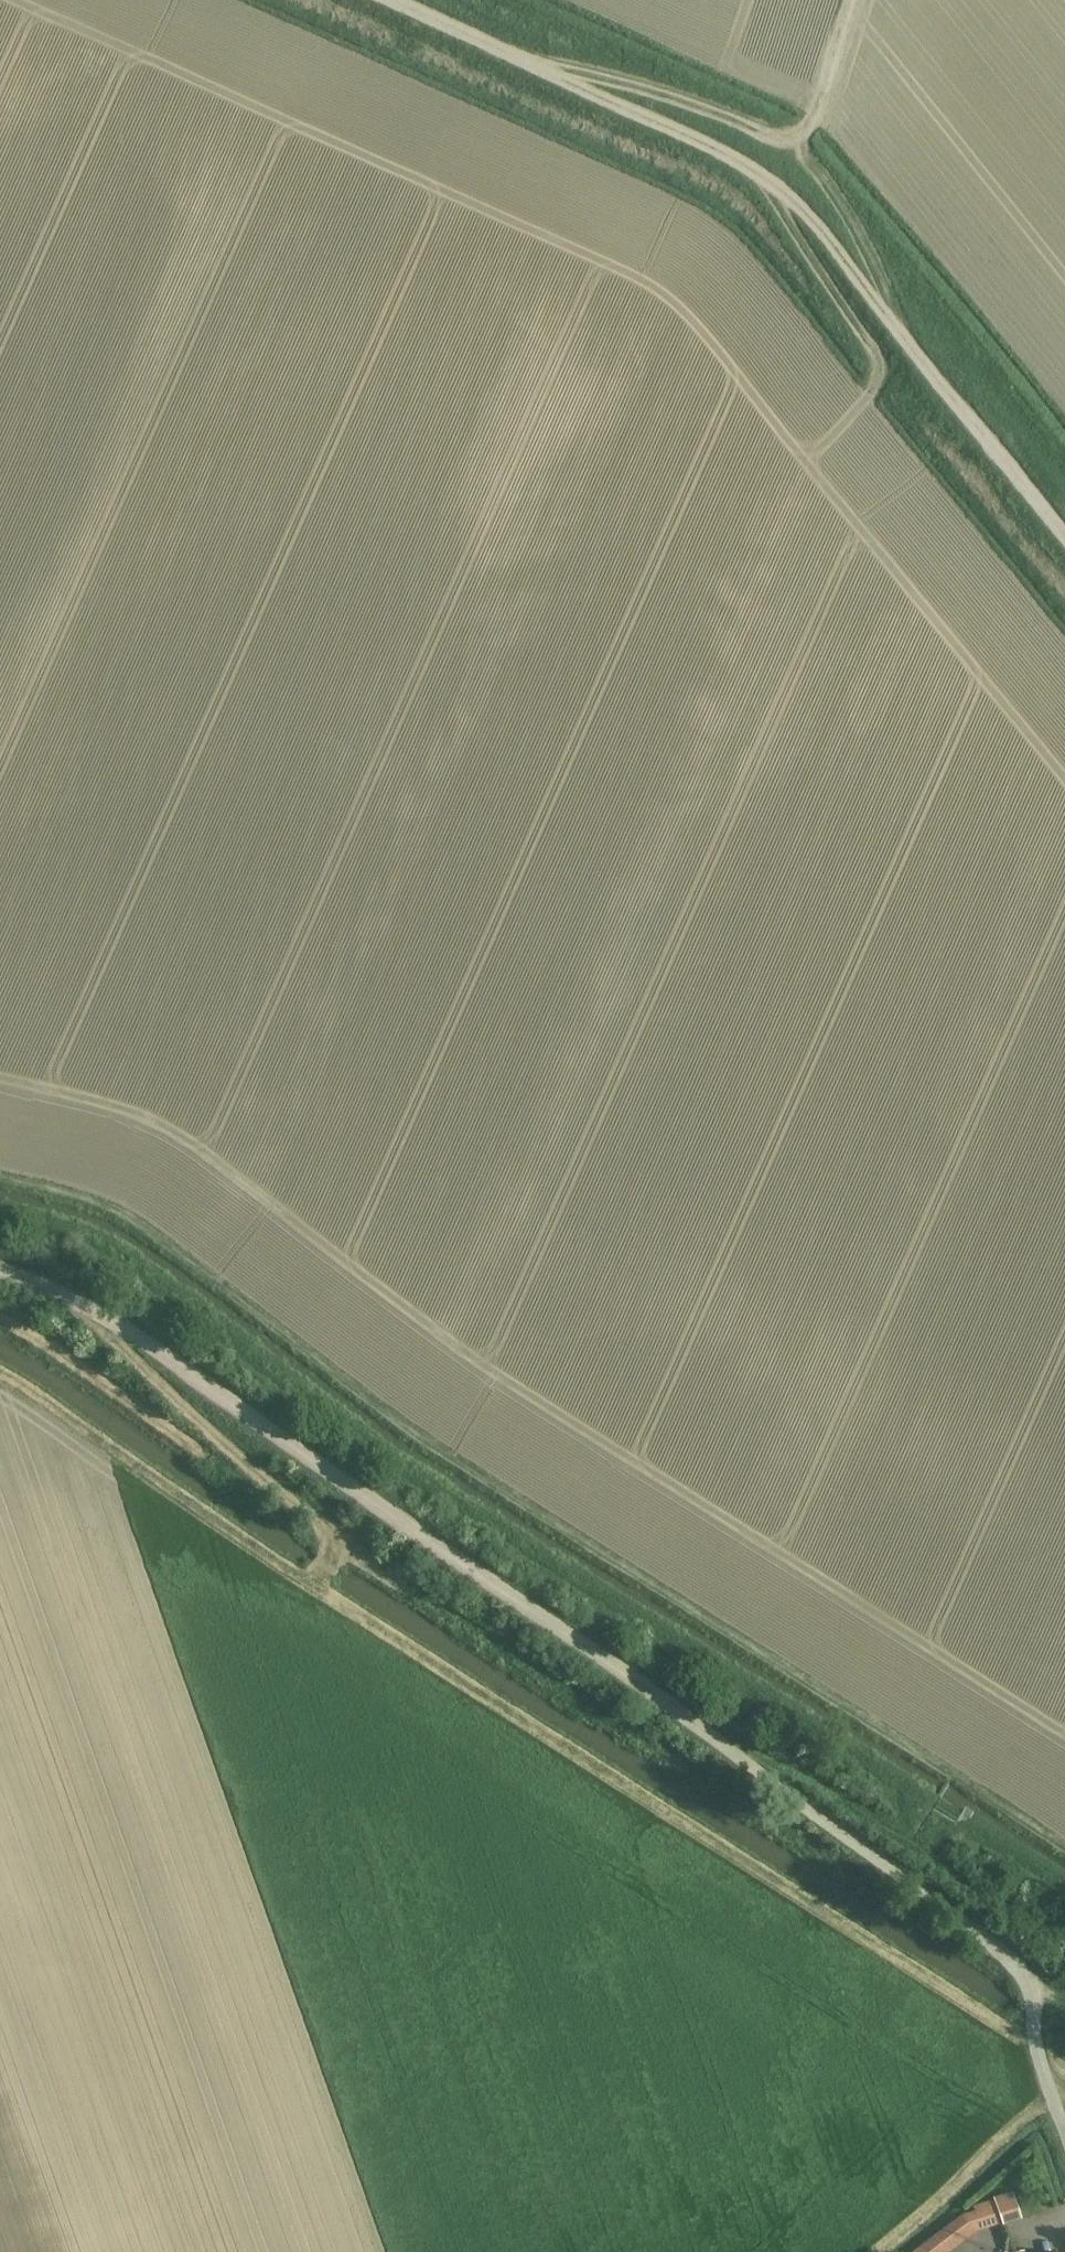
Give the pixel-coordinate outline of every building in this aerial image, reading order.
[(920,2251),(956,2251),(981,2234),(1006,2226),(1018,2222),(1009,2196),(975,2208),(977,2215),(966,2218),(920,2251)]
